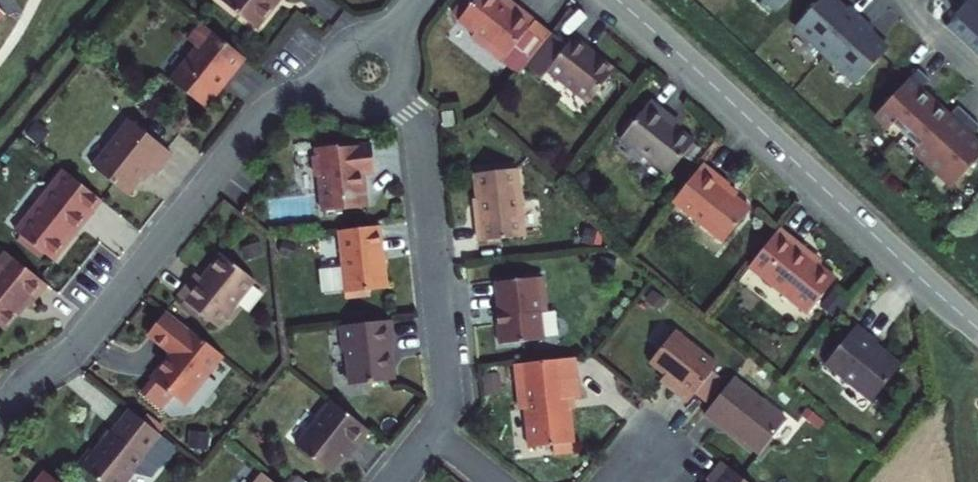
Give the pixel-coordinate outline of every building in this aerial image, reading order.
[(252,21),(268,3),(266,1),(267,0),(225,0),(252,21)] [(459,9),(474,21),(470,26),(500,50),(504,45),(521,58),(522,57),(549,23),(520,0),(466,0),(459,9)] [(773,9),(781,0),(762,0),(773,9)] [(821,54),(856,15),(844,4),(841,8),(832,0),(814,0),(790,26),(821,54)] [(950,13),(977,38),(977,0),(962,0),(950,13)] [(15,28),(0,13),(0,43),(15,28)] [(869,26),(856,15),(821,54),(851,83),(884,47),(865,30),(869,26)] [(240,51),(195,16),(181,32),(190,40),(164,72),(200,101),(212,86),(209,85),(223,67),(226,69),(240,51)] [(538,69),(546,59),(585,92),(611,60),(571,28),(565,35),(549,23),(522,57),(538,69)] [(504,45),(500,50),(516,63),(521,58),(504,45)] [(209,85),(212,86),(226,69),(223,67),(209,85)] [(871,113),(885,126),(889,123),(913,145),(909,148),(949,185),(977,153),(977,146),(966,135),(976,125),(965,114),(954,104),(944,114),(916,88),(925,78),(913,68),(871,113)] [(647,88),(619,125),(665,162),(690,129),(664,107),(667,104),(647,88)] [(454,126),(452,113),(444,114),(445,127),(454,126)] [(126,116),(90,161),(124,188),(144,164),(148,168),(166,147),(126,116)] [(316,168),(321,204),(366,197),(363,179),(359,180),(358,168),(371,167),(367,138),(335,142),(335,139),(312,142),(313,149),(309,150),(312,169),(316,168)] [(702,149),(673,187),(725,227),(750,195),(727,176),(731,172),(702,149)] [(519,158),(475,163),(481,211),(477,211),(479,229),(526,225),(519,158)] [(98,195),(61,165),(12,228),(48,257),(98,195)] [(778,215),(748,254),(807,301),(835,266),(809,245),(812,241),(778,215)] [(343,259),(338,259),(343,287),(386,280),(384,254),(380,255),(375,221),(337,225),(343,259)] [(195,271),(177,293),(216,324),(221,319),(228,318),(235,307),(236,300),(254,277),(219,250),(199,275),(195,271)] [(5,252),(0,258),(0,328),(1,329),(22,304),(27,309),(45,285),(5,252)] [(545,263),(498,269),(501,297),(498,297),(501,331),(545,325),(542,297),(549,296),(545,263)] [(221,350),(165,306),(147,329),(171,349),(151,372),(184,397),(221,350)] [(340,348),(345,348),(350,380),(392,372),(388,342),(392,341),(388,314),(336,322),(340,348)] [(856,314),(824,351),(871,388),(899,355),(876,336),(875,331),(856,314)] [(675,315),(651,346),(666,358),(677,367),(672,373),(688,387),(717,349),(675,315)] [(522,388),(529,388),(533,433),(578,428),(573,383),(582,383),(577,344),(519,352),(522,388)] [(677,367),(666,358),(661,364),(672,373),(677,367)] [(732,362),(703,399),(715,408),(718,403),(758,436),(783,402),(732,362)] [(370,425),(332,396),(298,441),(331,467),(344,450),(352,439),(357,443),(370,425)] [(91,450),(87,447),(77,461),(105,481),(124,481),(134,469),(150,474),(174,443),(126,406),(91,450)] [(578,428),(558,431),(559,441),(579,438),(578,428)] [(352,439),(344,450),(349,454),(357,443),(352,439)] [(724,444),(711,461),(716,464),(701,481),(759,481),(764,475),(724,444)] [(45,470),(35,481),(60,481),(45,470)] [(263,471),(255,481),(278,481),(263,471)]
